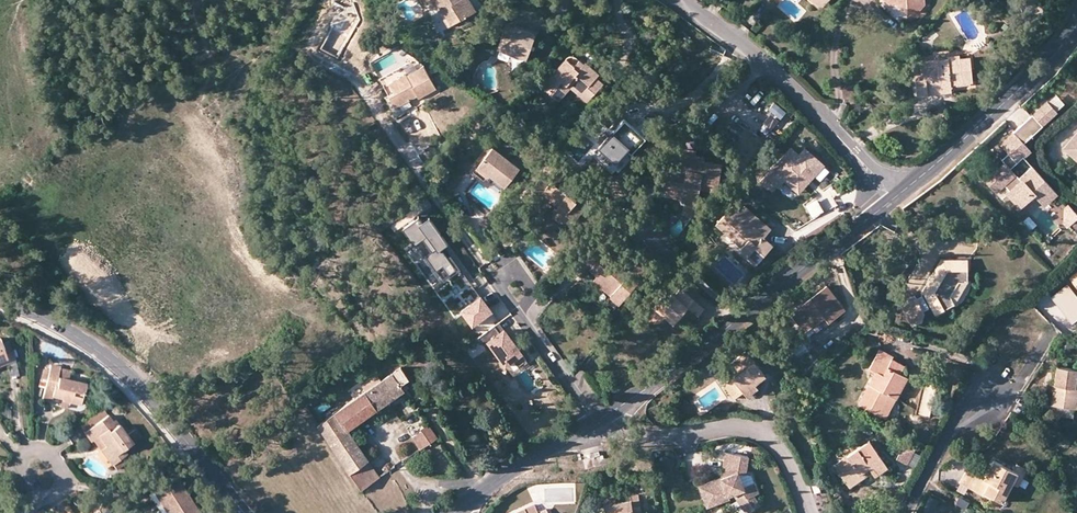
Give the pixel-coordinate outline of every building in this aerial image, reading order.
[(433,6),(441,19),(445,16),(452,26),(473,12),(466,0),(424,0),(429,8),(433,6)] [(820,9),(827,0),(810,0),(820,9)] [(888,5),(897,4),(906,4),(910,8),(907,14),(921,14),(924,4),(924,0),(888,0),(888,5)] [(445,16),(441,19),(447,28),(452,26),(445,16)] [(534,34),(505,25),(497,50),(526,60),(534,34)] [(917,96),(928,95),(927,87),(950,84),(971,82),(969,58),(959,59),(958,55),(947,57),(947,59),(920,62),(921,74),(914,75),(917,96)] [(540,86),(552,97),(570,78),(581,87),(584,85),(593,93),(602,83),(594,76),(598,72),(585,61),(583,63),(576,58),(575,57),(574,57),(573,57),(572,56),(571,57),(570,57),(568,57),(567,58),(566,59),(565,58),(540,86)] [(413,59),(378,78),(382,85),(383,87),(387,94),(392,91),(387,82),(403,74),(405,76),(423,66),(413,59)] [(435,89),(423,66),(405,76),(403,74),(387,82),(392,91),(387,94),(394,108),(410,99),(413,97),(416,96),(417,99),(435,89)] [(585,102),(593,93),(584,85),(581,87),(570,78),(552,97),(558,102),(570,89),(585,102)] [(950,93),(950,84),(927,87),(928,95),(950,93)] [(416,109),(410,99),(394,108),(400,118),(416,109)] [(1055,110),(1047,101),(1032,114),(1031,113),(1012,131),(1013,132),(1000,144),(1008,152),(1010,154),(1003,161),(1004,163),(997,169),(994,166),(982,177),(994,191),(1003,183),(1010,191),(1008,192),(1019,205),(1032,193),(1039,201),(1046,195),(1049,198),(1055,192),(1030,164),(1017,176),(1009,167),(1029,149),(1022,141),(1041,124),(1040,123),(1055,110)] [(477,119),(469,127),(473,130),(472,131),(476,135),(484,126),(477,119)] [(623,120),(597,148),(613,162),(624,150),(629,154),(644,138),(623,120)] [(1061,145),(1076,160),(1076,127),(1061,145)] [(491,147),(474,169),(479,174),(485,179),(488,175),(504,188),(518,170),(491,147)] [(597,148),(593,153),(614,171),(629,154),(624,150),(613,162),(597,148)] [(665,197),(684,199),(696,200),(698,189),(716,191),(720,163),(703,161),(703,156),(695,155),(695,150),(682,149),(680,162),(672,161),(672,167),(664,166),(662,179),(657,178),(656,190),(666,192),(665,197)] [(1010,154),(1008,152),(1001,159),(1003,161),(1010,154)] [(540,177),(532,187),(532,202),(540,208),(547,205),(548,203),(550,205),(553,207),(551,209),(552,217),(558,223),(573,221),(581,210),(573,204),(575,202),(565,193),(565,189),(561,190),(549,181),(548,184),(540,177)] [(694,215),(696,200),(684,199),(682,214),(694,215)] [(1076,215),(1067,204),(1064,207),(1063,221),(1066,224),(1076,215)] [(731,206),(715,225),(746,254),(744,257),(754,265),(770,245),(762,237),(764,235),(737,212),(731,206)] [(742,206),(737,212),(764,235),(769,229),(742,206)] [(492,216),(489,212),(488,211),(477,220),(482,226),(492,216)] [(490,230),(498,225),(505,219),(500,212),(482,226),(487,233),(490,230)] [(668,216),(662,226),(677,234),(682,224),(668,216)] [(430,218),(423,224),(419,219),(403,232),(415,247),(423,240),(432,252),(426,257),(438,271),(444,267),(450,275),(458,270),(443,250),(449,245),(430,218)] [(490,230),(493,235),(501,229),(498,225),(490,230)] [(588,271),(595,277),(610,290),(607,294),(618,303),(637,280),(603,252),(606,248),(599,243),(584,262),(587,266),(590,268),(588,271)] [(709,244),(704,249),(709,253),(713,247),(709,244)] [(968,280),(968,259),(942,259),(923,291),(935,314),(956,304),(968,280)] [(590,281),(607,294),(610,290),(595,277),(590,281)] [(804,330),(811,325),(824,316),(828,322),(845,308),(827,284),(791,312),(804,330)] [(659,298),(651,307),(663,317),(667,320),(672,324),(686,307),(692,300),(679,288),(672,296),(670,295),(664,301),(659,298)] [(470,324),(492,311),(482,293),(460,305),(470,324)] [(924,312),(915,295),(904,295),(900,304),(912,325),(921,321),(924,312)] [(499,319),(510,311),(500,298),(490,306),(499,319)] [(703,308),(692,300),(686,307),(697,316),(703,308)] [(651,307),(646,314),(658,323),(663,317),(651,307)] [(478,330),(497,319),(492,311),(473,322),(478,330)] [(816,331),(828,322),(824,316),(811,325),(816,331)] [(495,323),(478,336),(484,343),(488,340),(506,365),(515,358),(519,363),(527,358),(504,327),(499,330),(495,323)] [(7,363),(15,359),(8,342),(0,344),(0,365),(1,365),(7,363)] [(894,356),(880,348),(870,367),(876,371),(859,403),(886,417),(908,376),(901,372),(889,365),(892,359),(894,356)] [(765,374),(746,350),(725,366),(733,377),(724,384),(734,397),(744,390),(754,382),(765,374)] [(19,376),(15,359),(7,363),(9,377),(19,376)] [(904,366),(892,359),(889,365),(901,372),(904,366)] [(59,365),(50,362),(48,371),(47,379),(42,401),(51,403),(52,398),(62,400),(61,400),(68,402),(74,403),(80,405),(85,382),(69,379),(57,376),(59,367),(59,365)] [(1076,379),(1076,369),(1057,366),(1052,403),(1076,407),(1076,387),(1076,379)] [(71,370),(59,367),(57,376),(69,379),(71,370)] [(365,391),(317,424),(349,473),(368,461),(347,429),(408,387),(404,381),(406,378),(399,367),(380,381),(375,374),(361,384),(365,391)] [(757,387),(754,382),(744,390),(747,395),(757,387)] [(100,405),(76,422),(84,431),(107,414),(100,405)] [(112,421),(107,414),(84,431),(88,436),(91,441),(94,439),(97,437),(108,450),(104,454),(117,470),(130,460),(123,450),(132,443),(131,441),(139,435),(135,429),(127,435),(115,419),(112,421)] [(421,432),(411,438),(419,450),(436,438),(427,425),(419,429),(421,432)] [(97,437),(94,439),(104,454),(108,450),(97,437)] [(887,465),(870,440),(834,464),(849,486),(868,473),(866,469),(870,466),(874,473),(887,465)] [(896,456),(910,463),(916,450),(903,443),(896,456)] [(742,483),(735,470),(743,471),(744,453),(722,451),(720,469),(724,469),(728,477),(721,480),(719,477),(698,488),(708,507),(729,497),(727,493),(735,488),(745,508),(758,501),(753,491),(758,488),(752,478),(742,483)] [(664,455),(659,467),(671,472),(676,460),(664,455)] [(1007,480),(1013,469),(993,460),(988,470),(982,478),(978,476),(977,476),(967,470),(960,483),(990,499),(991,496),(1002,502),(1013,483),(1007,480)] [(368,461),(349,473),(360,489),(379,476),(368,461)] [(1016,463),(1013,469),(1007,480),(1013,483),(1018,485),(1027,469),(1016,463)] [(983,467),(978,476),(982,478),(988,470),(983,467)] [(728,477),(724,469),(720,469),(719,477),(721,480),(728,477)] [(176,477),(155,491),(161,500),(158,502),(155,504),(160,512),(158,512),(200,512),(176,477)] [(820,489),(818,482),(812,484),(814,492),(820,489)] [(158,502),(161,500),(155,491),(152,493),(158,502)] [(638,494),(631,495),(631,500),(617,502),(615,495),(604,497),(606,512),(641,512),(638,494)] [(923,508),(935,511),(938,498),(926,495),(923,508)] [(548,512),(546,509),(539,512),(535,505),(515,512),(546,512),(548,512)]
